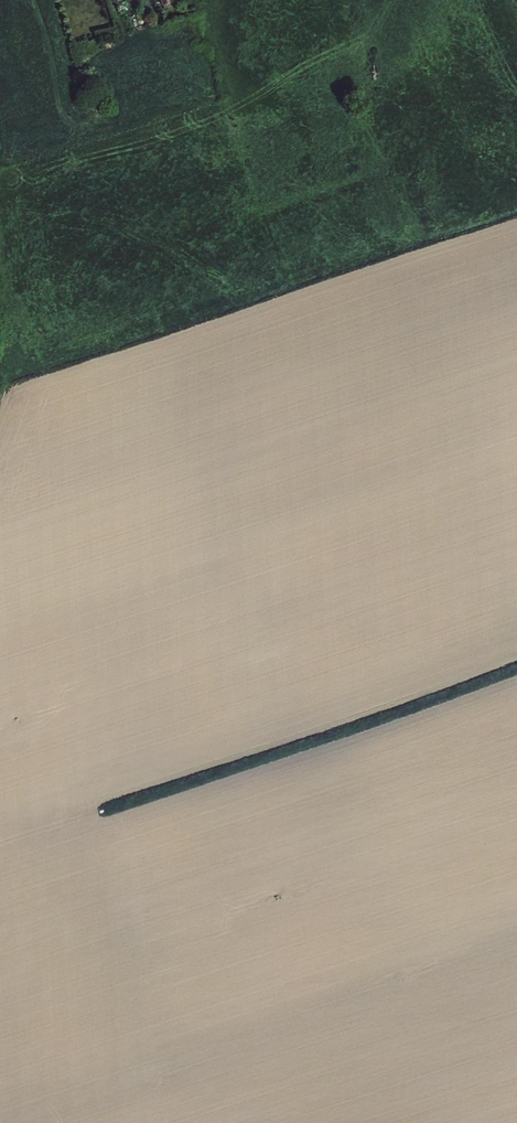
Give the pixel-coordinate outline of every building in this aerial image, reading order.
[(115,29),(95,35),(97,41),(117,35),(115,29)]
